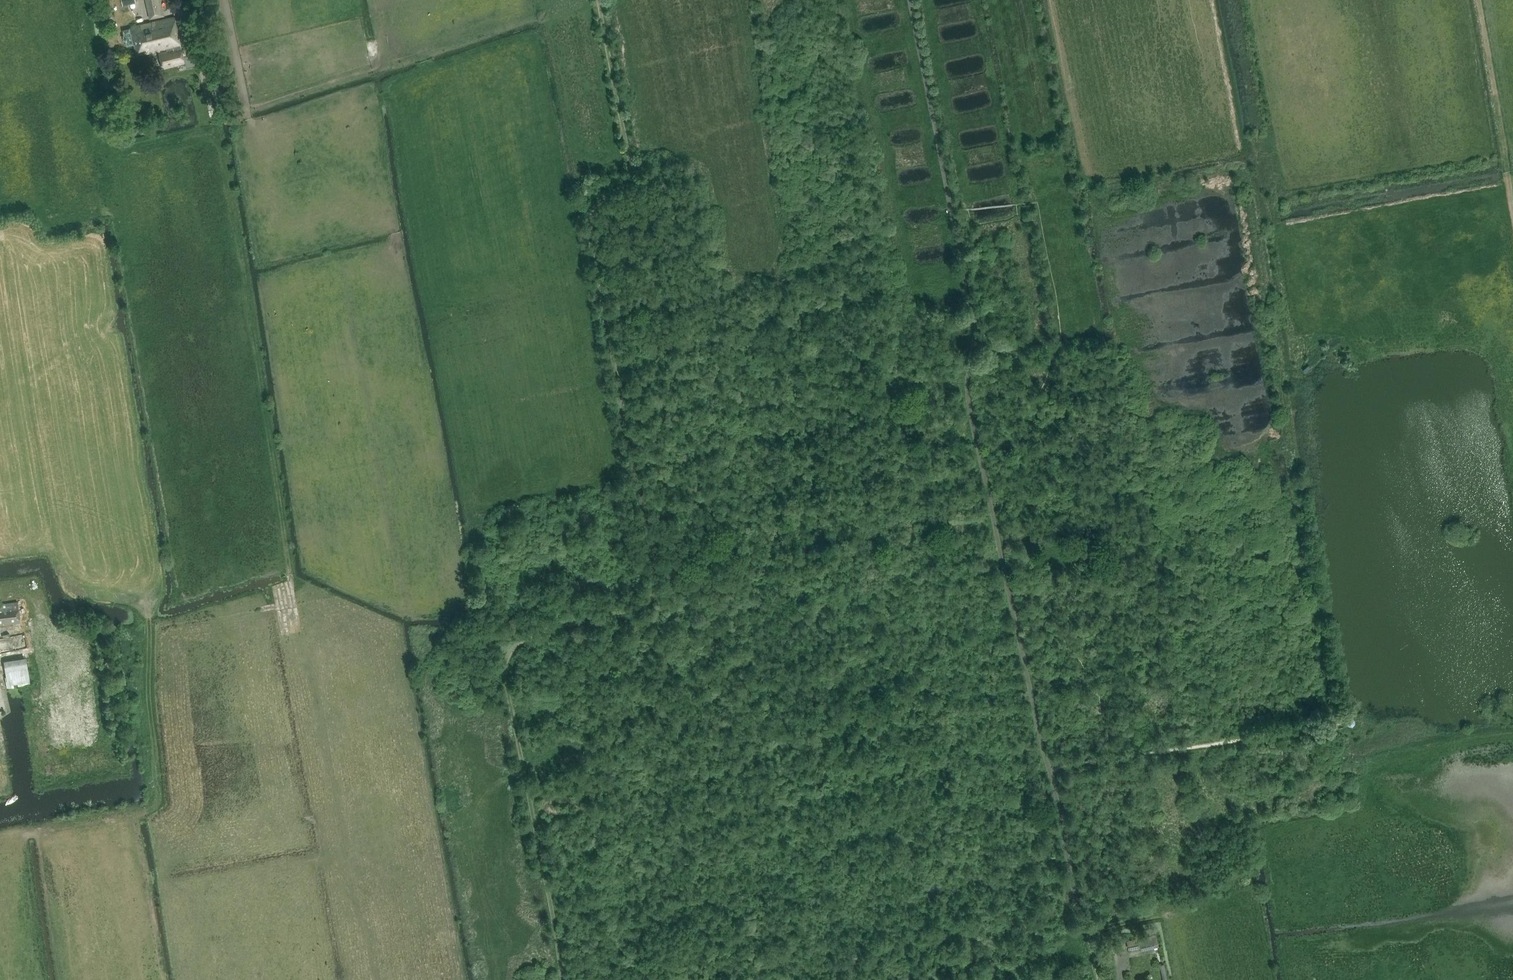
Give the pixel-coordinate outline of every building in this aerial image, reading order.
[(165,16),(161,0),(145,0),(149,20),(165,16)] [(175,17),(154,22),(160,50),(174,47),(174,49),(160,52),(163,68),(185,63),(182,48),(181,48),(181,45),(181,44),(175,17)] [(132,27),(133,28),(123,30),(126,46),(135,44),(138,55),(160,50),(154,22),(132,27)] [(17,602),(0,604),(0,625),(20,622),(17,602)] [(2,660),(8,687),(15,686),(14,685),(31,681),(25,655),(2,660)] [(1354,719),(1351,717),(1345,721),(1346,724),(1349,726),(1352,727),(1355,724),(1354,719)]
